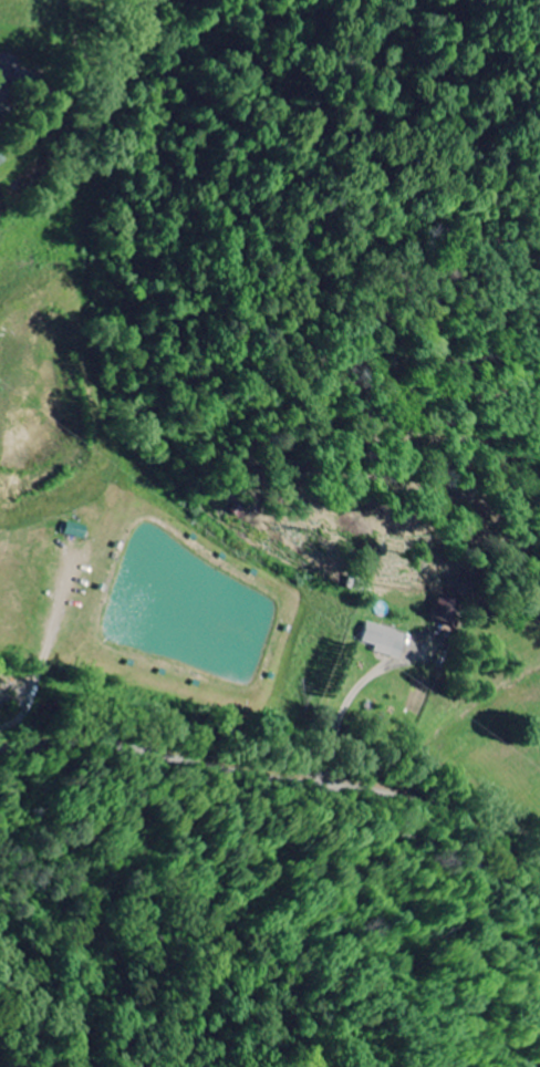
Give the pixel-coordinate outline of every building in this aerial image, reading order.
[(61,536),(83,541),(86,528),(64,523),(61,536)] [(362,644),(375,647),(373,654),(400,659),(405,633),(365,626),(362,644)]
